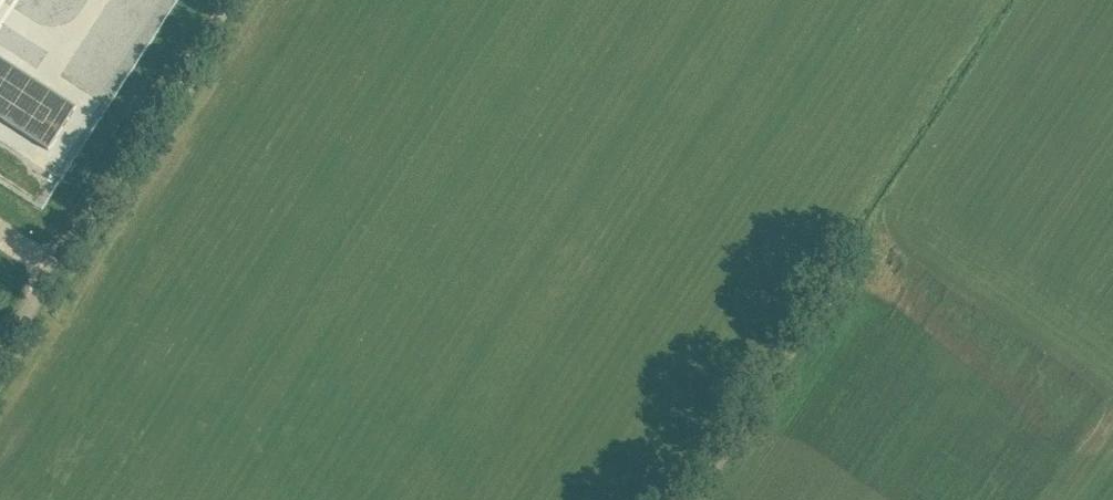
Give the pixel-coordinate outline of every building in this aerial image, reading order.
[(49,151),(77,108),(0,58),(0,119),(49,151)]
